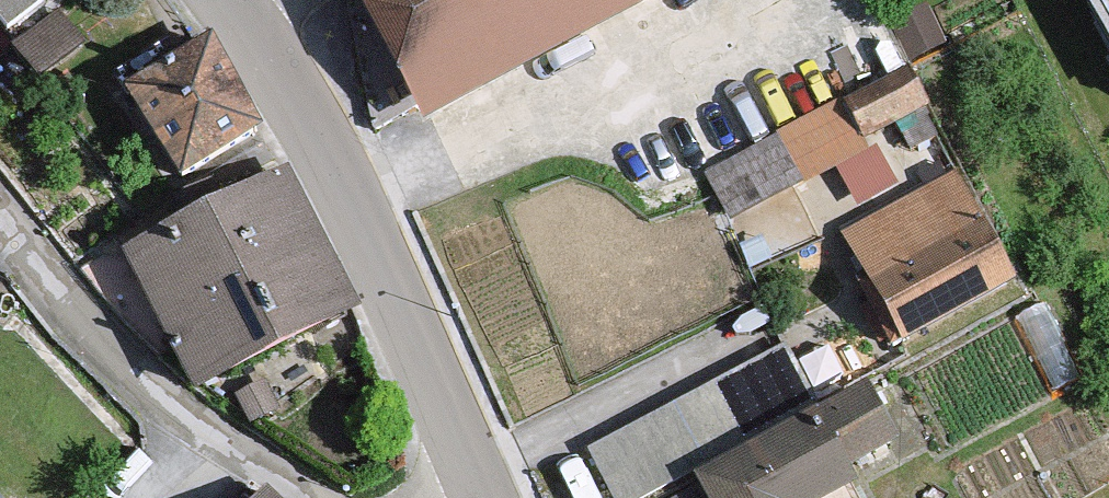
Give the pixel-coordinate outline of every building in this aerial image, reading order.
[(7,27),(55,0),(0,0),(0,14),(7,27)] [(429,129),(682,0),(362,0),(429,129)] [(35,70),(93,46),(74,3),(16,27),(35,70)] [(19,39),(0,14),(0,54),(19,39)] [(210,44),(130,95),(185,180),(265,129),(210,44)] [(915,60),(850,87),(868,131),(933,104),(915,60)] [(845,162),(862,200),(894,186),(853,94),(710,158),(734,212),(845,162)] [(287,172),(123,258),(201,406),(365,320),(287,172)] [(744,208),(758,248),(860,211),(845,172),(744,208)] [(957,189),(860,248),(919,345),(1017,286),(957,189)] [(873,385),(699,479),(710,497),(842,497),(913,460),(873,385)] [(626,496),(691,459),(664,411),(598,448),(626,496)]
